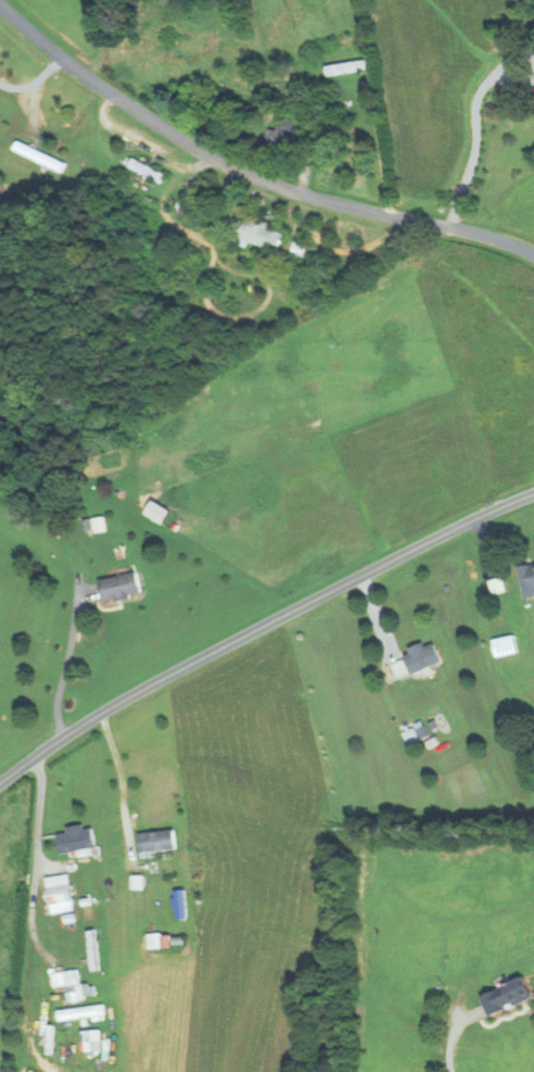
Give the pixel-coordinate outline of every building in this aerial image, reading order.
[(376,69),(375,58),(328,64),(330,74),(376,69)] [(293,152),(301,120),(279,114),(271,146),(293,152)] [(63,172),(67,162),(21,140),(16,149),(63,172)] [(130,165),(162,182),(166,173),(135,157),(130,165)] [(270,228),(271,222),(243,214),(237,238),(280,250),(285,232),(270,228)] [(528,598),(533,597),(533,564),(521,567),(528,598)] [(144,595),(141,573),(101,578),(104,601),(144,595)] [(496,594),(508,591),(505,578),(493,580),(496,594)] [(497,639),(501,657),(522,653),(519,635),(497,639)] [(445,661),(436,640),(407,653),(417,674),(445,661)] [(63,853),(99,850),(97,830),(61,834),(63,853)] [(141,834),(142,853),(179,850),(178,831),(141,834)] [(77,912),(73,875),(50,877),(53,914),(77,912)] [(100,971),(100,931),(91,931),(91,971),(100,971)] [(493,1017),(533,1001),(533,986),(531,978),(485,996),(493,1017)] [(70,1001),(86,1000),(86,985),(70,985),(70,1001)]
